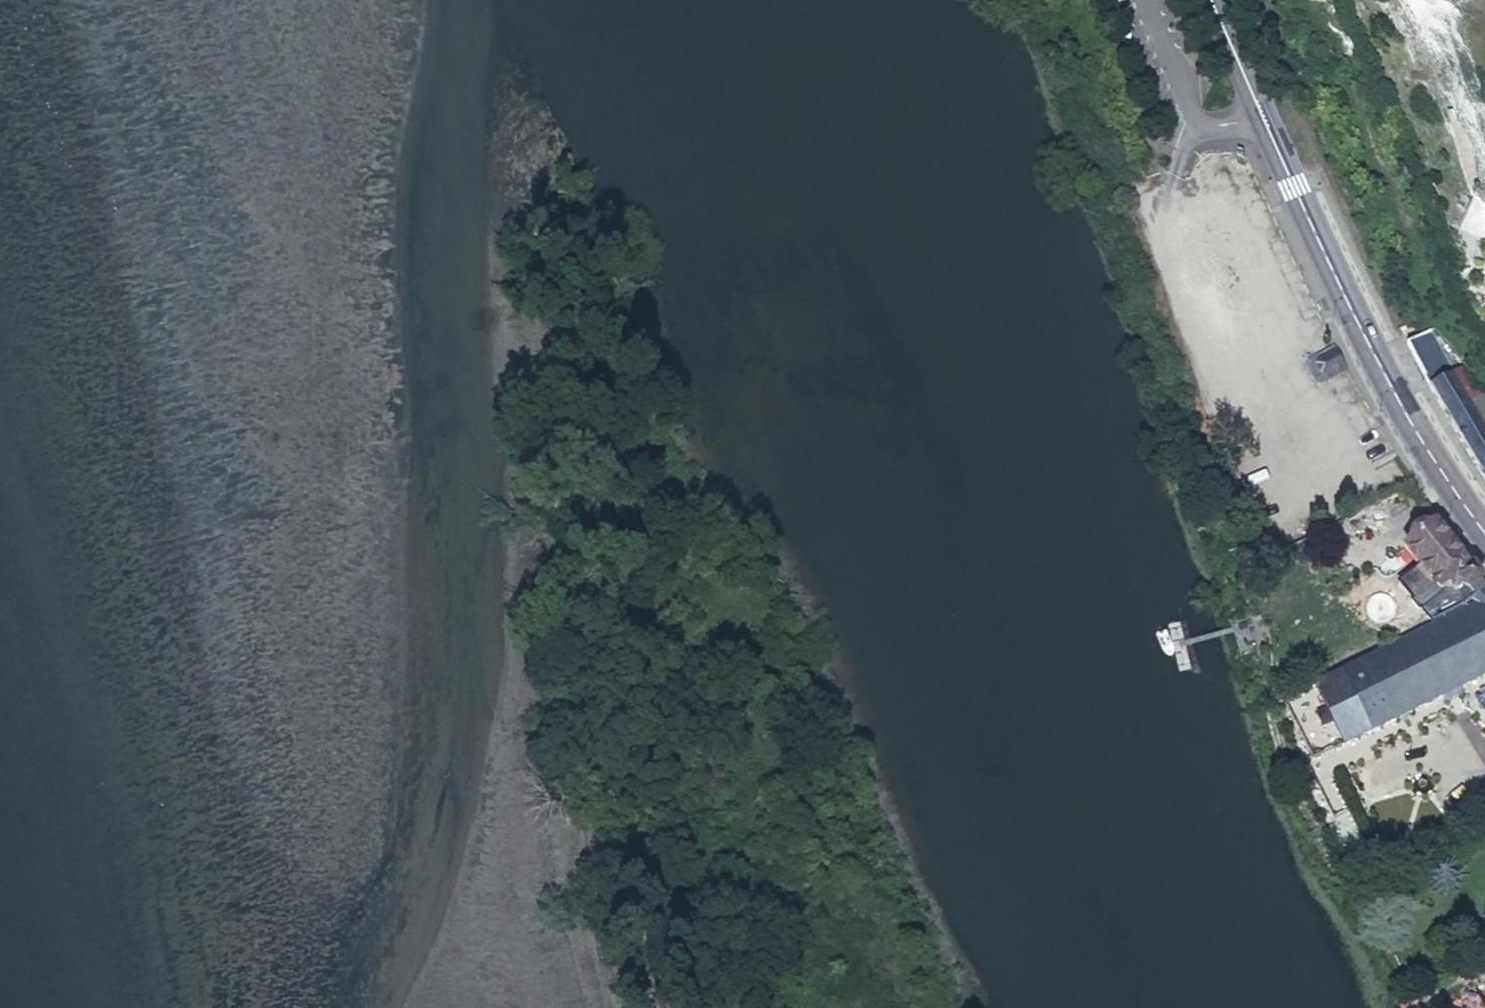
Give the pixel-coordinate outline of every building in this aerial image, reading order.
[(1451,98),(1470,176),(1451,200),(1479,215),(1484,203),(1484,106),(1483,98),(1476,91),(1468,93),(1451,98)] [(1436,328),(1404,342),(1412,361),(1431,389),(1456,373),(1436,328)] [(1343,353),(1320,363),(1328,382),(1353,371),(1343,353)] [(1431,389),(1484,471),(1484,388),(1469,364),(1456,373),(1431,389)] [(1407,549),(1438,593),(1416,609),(1430,628),(1464,608),(1473,603),(1484,595),(1484,585),(1464,557),(1442,525),(1407,549)] [(1473,603),(1484,618),(1484,595),(1473,603)] [(1473,705),(1479,701),(1473,691),(1484,683),(1484,618),(1473,603),(1464,608),(1430,628),(1339,682),(1378,750),(1436,713),(1443,723),(1473,705)] [(1339,682),(1288,711),(1327,782),(1378,750),(1339,682)] [(1473,691),(1479,701),(1473,705),(1484,720),(1484,683),(1473,691)]
